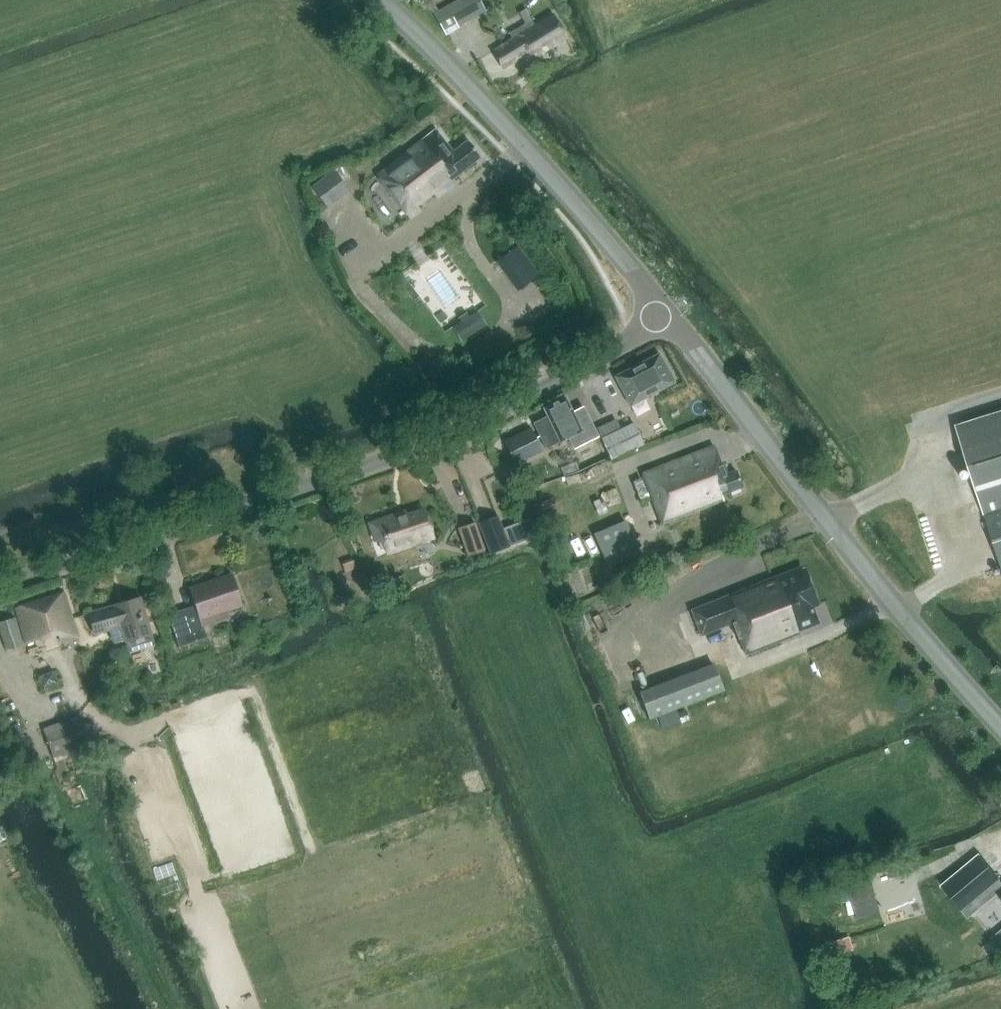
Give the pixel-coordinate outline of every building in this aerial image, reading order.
[(479,0),(455,0),(432,12),(444,33),(485,11),(479,0)] [(567,38),(551,13),(491,50),(502,69),(527,54),(531,60),(567,38)] [(453,154),(433,130),(376,176),(411,219),(419,212),(414,207),(431,193),(435,199),(450,187),(447,182),(478,157),(467,143),(453,154)] [(327,209),(347,193),(331,174),(311,190),(327,209)] [(535,277),(514,248),(496,261),(517,290),(535,277)] [(487,325),(477,310),(468,316),(466,311),(457,317),(460,322),(451,327),(461,342),(487,325)] [(585,347),(581,339),(574,343),(578,350),(585,347)] [(674,383),(658,354),(614,377),(630,407),(674,383)] [(563,398),(542,408),(546,416),(532,423),(544,448),(580,430),(563,398)] [(958,429),(1000,566),(1000,416),(958,429)] [(621,430),(616,420),(596,429),(611,460),(644,444),(634,423),(621,430)] [(513,464),(540,451),(529,428),(502,441),(513,464)] [(718,463),(713,448),(641,475),(660,524),(723,501),(721,496),(741,488),(735,471),(726,474),(722,462),(718,463)] [(403,516),(402,513),(368,525),(374,542),(381,540),(386,554),(432,538),(423,510),(403,516)] [(509,546),(503,529),(497,515),(478,522),(490,553),(509,546)] [(503,529),(509,546),(535,536),(529,519),(503,529)] [(626,521),(594,534),(608,567),(640,553),(626,521)] [(482,551),(473,523),(456,529),(466,556),(482,551)] [(692,612),(701,636),(732,624),(738,640),(740,640),(746,656),(798,636),(797,633),(817,625),(810,607),(817,605),(803,569),(692,612)] [(205,638),(201,627),(222,620),(226,611),(241,606),(231,575),(189,588),(196,609),(183,613),(193,642),(205,638)] [(61,592),(16,605),(27,643),(53,635),(54,639),(60,637),(61,642),(75,638),(61,592)] [(150,634),(140,600),(88,614),(93,633),(115,627),(118,638),(123,636),(124,641),(150,634)] [(15,617),(0,622),(0,631),(6,649),(23,644),(15,617)] [(716,669),(640,697),(649,720),(724,691),(716,669)] [(53,682),(50,672),(38,676),(41,685),(53,682)] [(60,764),(90,753),(76,716),(42,728),(53,758),(57,757),(60,764)] [(17,723),(8,727),(29,767),(38,762),(17,723)] [(966,873),(944,883),(960,918),(982,907),(966,873)] [(833,942),(837,955),(854,950),(850,937),(833,942)]
